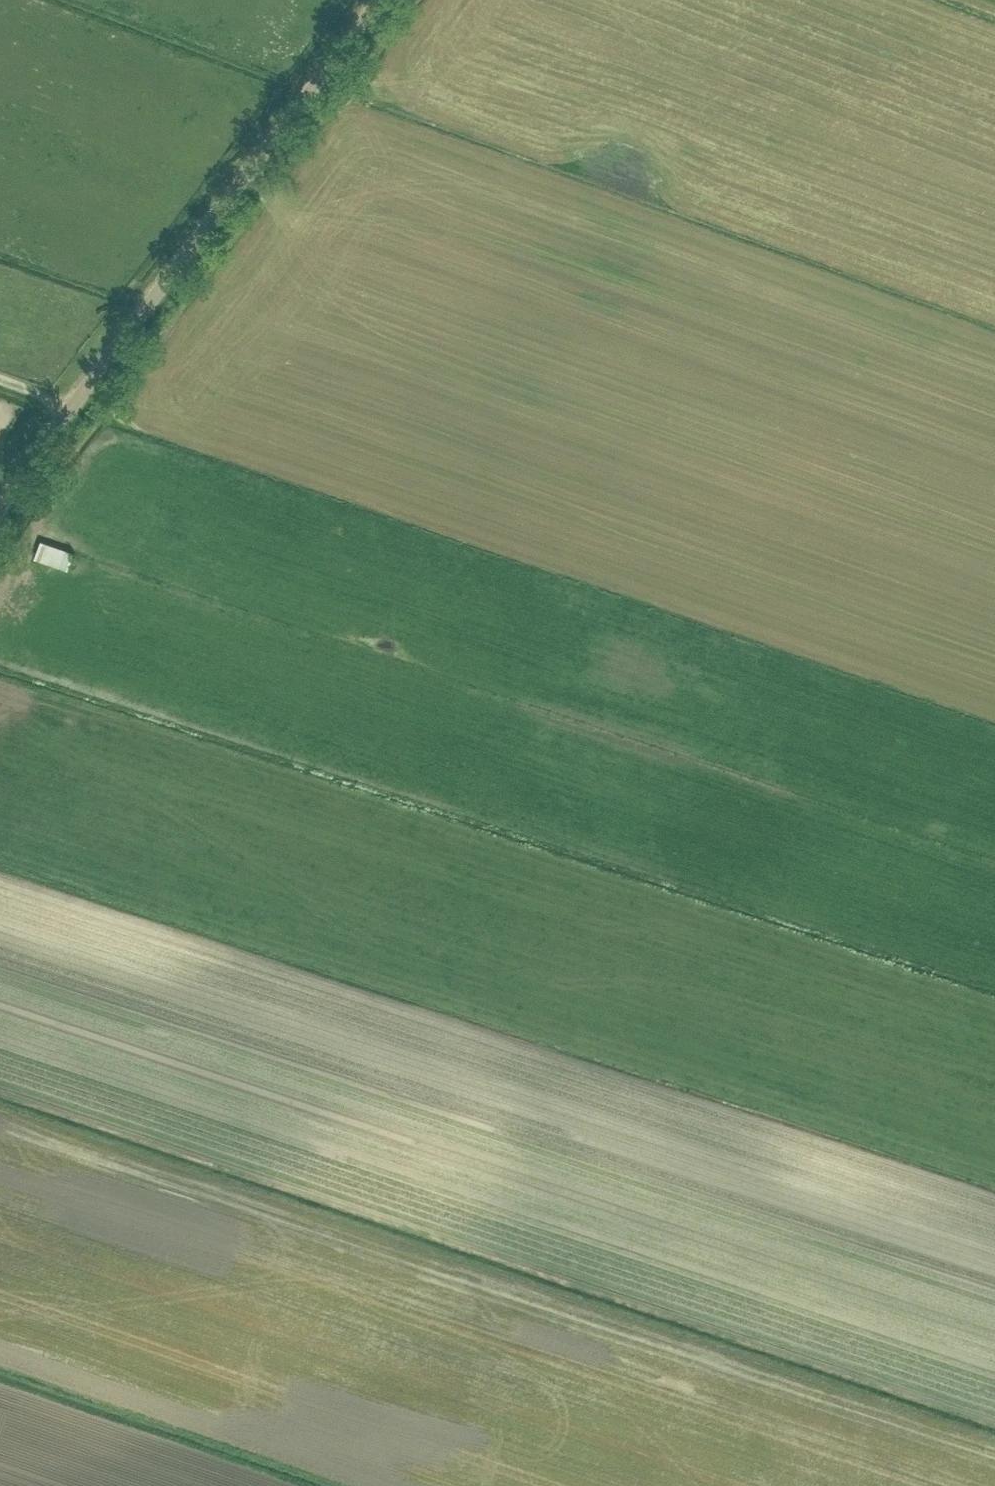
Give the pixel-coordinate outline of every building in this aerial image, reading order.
[(44,541),(38,560),(71,570),(77,552),(44,541)]
